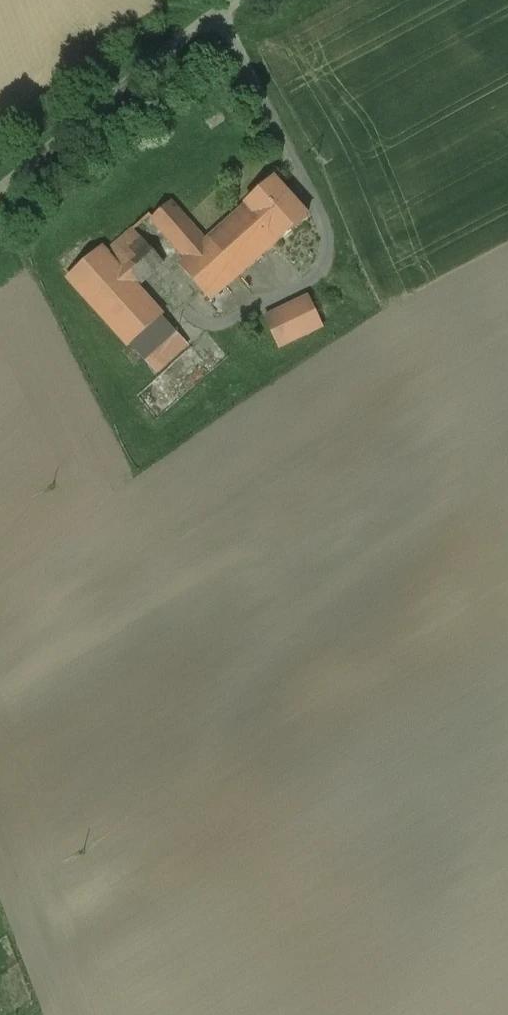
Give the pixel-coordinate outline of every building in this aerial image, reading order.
[(307,216),(273,178),(245,204),(246,205),(277,240),(279,242),(307,216)] [(246,205),(205,242),(185,219),(170,202),(155,216),(151,219),(186,259),(179,266),(210,301),(277,240),(246,205)] [(133,229),(105,254),(101,248),(67,278),(129,347),(130,345),(162,317),(136,288),(164,264),(133,229)] [(308,298),(264,319),(278,348),(322,327),(308,298)] [(162,317),(130,345),(143,360),(175,332),(162,317)] [(175,332),(143,360),(156,374),(187,346),(175,332)]
